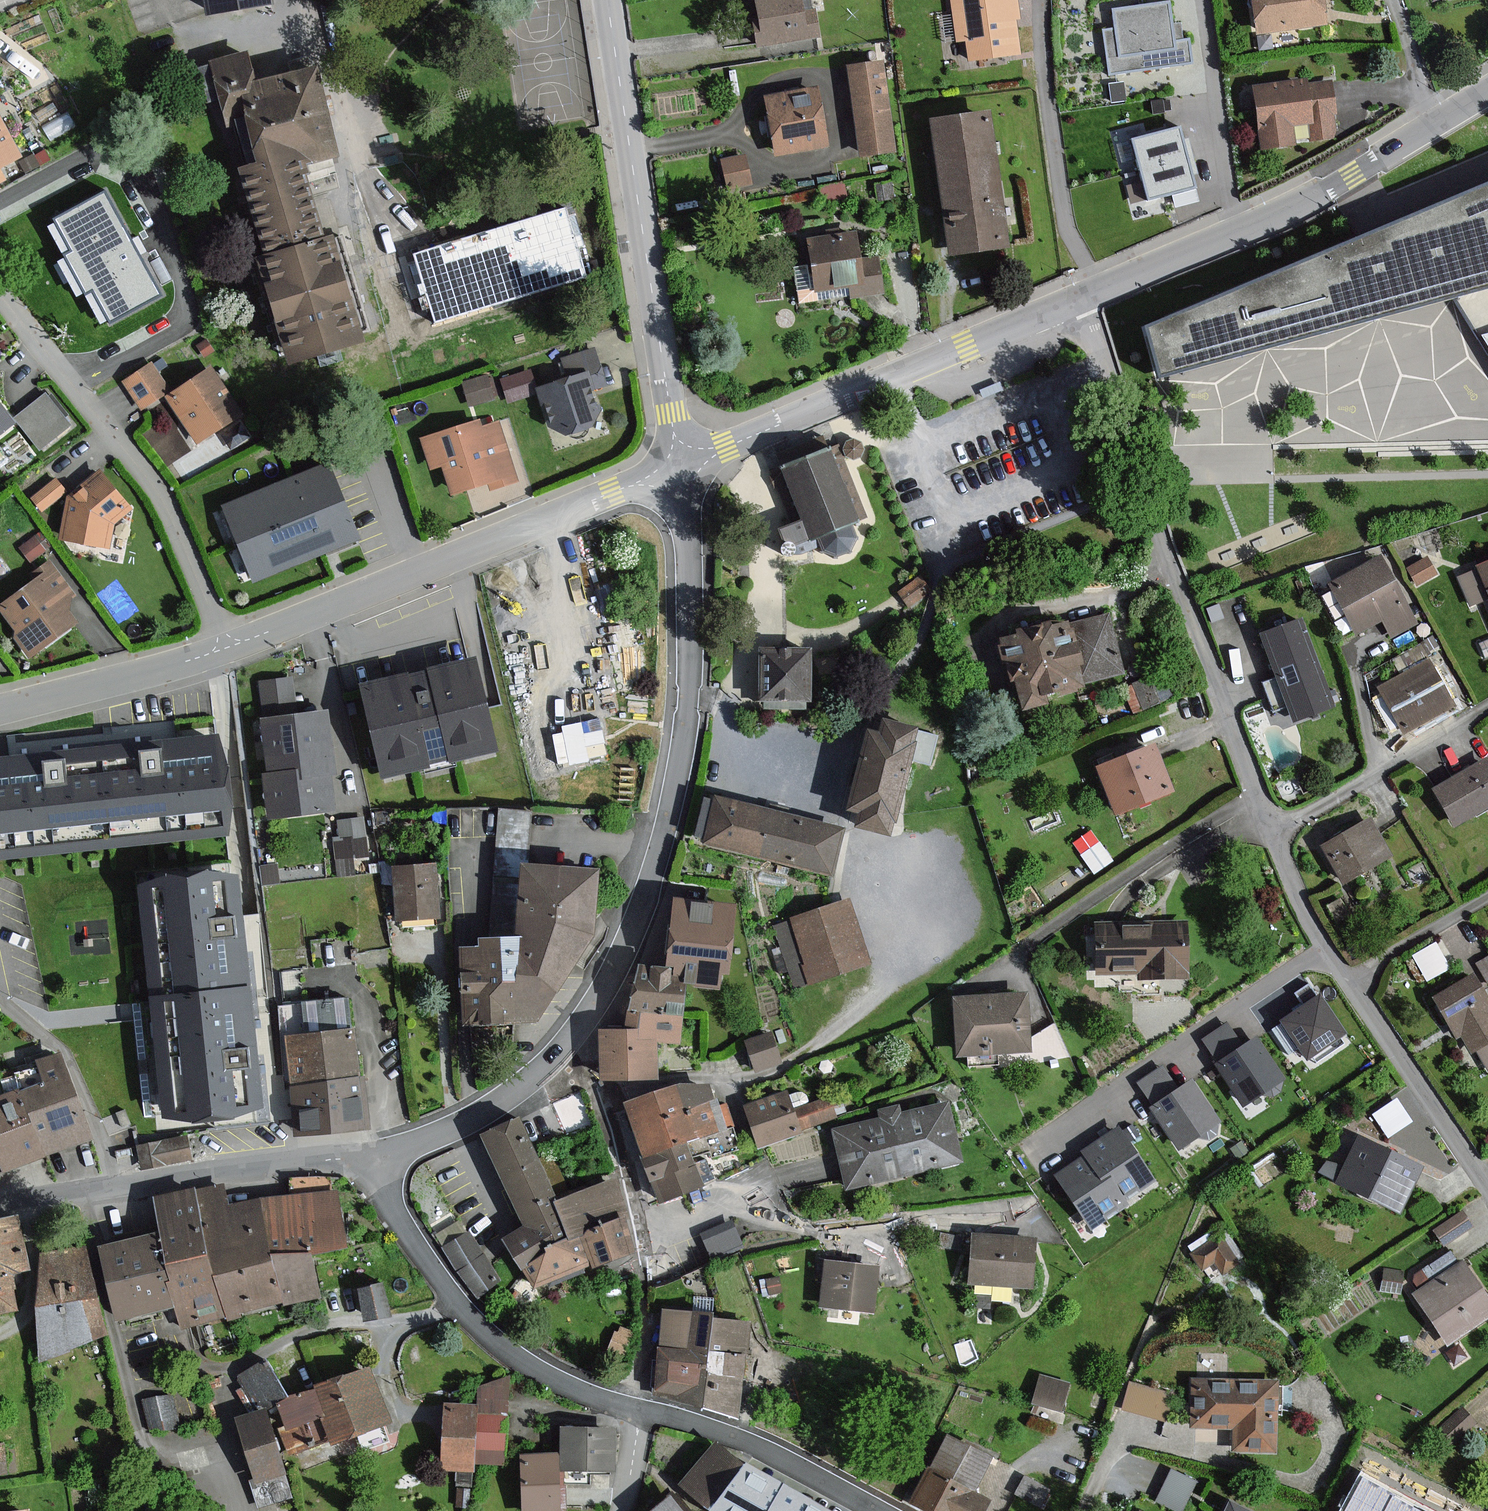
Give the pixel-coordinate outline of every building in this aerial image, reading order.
[(203,12),(266,2),(266,0),(201,0),(203,12)] [(763,20),(755,21),(759,43),(817,31),(813,10),(799,12),(796,0),(759,0),(763,20)] [(957,40),(968,38),(970,57),(1018,52),(1012,0),(953,0),(957,40)] [(1257,30),(1325,22),(1322,0),(1253,0),(1257,30)] [(1170,2),(1115,9),(1117,27),(1104,29),(1110,71),(1191,60),(1188,38),(1183,39),(1181,23),(1173,24),(1170,2)] [(228,125),(243,121),(255,163),(239,167),(264,255),(259,256),(288,361),(360,341),(331,236),(319,239),(299,165),(342,153),(316,63),(255,81),(246,51),(210,61),(228,125)] [(880,63),(847,68),(861,154),(893,149),(880,63)] [(1305,81),(1255,87),(1262,148),(1295,144),(1292,123),(1310,121),(1313,142),(1337,139),(1330,83),(1305,86),(1305,81)] [(815,90),(766,99),(776,154),(826,145),(815,90)] [(932,119),(950,253),(1003,245),(985,112),(932,119)] [(19,154),(0,120),(0,164),(19,154)] [(1193,188),(1178,128),(1146,136),(1144,126),(1116,133),(1124,163),(1137,159),(1147,199),(1193,188)] [(744,155),(723,160),(729,188),(750,183),(744,155)] [(1441,201),(1366,233),(1355,238),(1146,330),(1158,375),(1458,295),(1487,346),(1487,181),(1441,201)] [(161,296),(105,192),(55,219),(73,253),(66,256),(86,294),(94,290),(111,323),(161,296)] [(584,276),(564,210),(416,255),(435,320),(584,276)] [(810,240),(816,288),(851,283),(852,297),(881,293),(877,258),(859,260),(855,234),(810,240)] [(562,360),(568,379),(563,380),(538,388),(550,426),(568,434),(579,430),(591,426),(598,409),(590,388),(602,384),(592,351),(562,360)] [(167,391),(147,364),(124,380),(143,408),(167,391)] [(499,373),(505,398),(534,390),(527,365),(499,373)] [(209,370),(167,397),(183,421),(198,443),(205,438),(239,415),(226,395),(209,370)] [(487,377),(463,385),(470,405),(494,398),(487,377)] [(67,424),(43,395),(16,416),(40,446),(67,424)] [(0,407),(0,433),(13,422),(0,407)] [(476,424),(420,441),(429,468),(441,465),(450,495),(487,483),(489,490),(514,482),(496,426),(479,432),(476,424)] [(774,455),(779,468),(781,473),(771,477),(790,524),(779,528),(785,544),(783,544),(782,545),(780,546),(779,547),(779,549),(778,550),(778,552),(779,554),(780,555),(781,556),(783,557),(784,557),(786,557),(788,557),(789,556),(790,555),(790,556),(819,545),(822,551),(828,553),(834,555),(840,553),(846,550),(850,545),(853,539),(848,526),(858,521),(866,519),(841,459),(845,458),(851,460),(859,458),(862,450),(860,443),(852,439),(845,442),(841,449),(838,451),(835,445),(829,447),(826,449),(821,436),(774,455)] [(325,466),(220,508),(250,580),(354,539),(325,466)] [(134,507),(99,470),(67,499),(58,538),(110,547),(113,524),(134,507)] [(64,491),(55,480),(32,499),(41,511),(64,491)] [(1376,556),(1322,584),(1350,636),(1378,621),(1389,642),(1415,629),(1376,556)] [(1452,575),(1463,604),(1487,596),(1487,597),(1487,561),(1452,575)] [(0,605),(0,608),(33,653),(76,621),(63,604),(75,595),(53,566),(43,574),(33,581),(0,605)] [(920,578),(900,592),(909,605),(929,590),(920,578)] [(1121,673),(1108,617),(1067,626),(1080,683),(1121,673)] [(1081,687),(1080,683),(1067,626),(1066,621),(1016,632),(1017,637),(1003,640),(1019,710),(1045,704),(1043,695),(1081,687)] [(1257,635),(1290,723),(1309,716),(1328,709),(1313,668),(1309,658),(1295,621),(1287,624),(1280,626),(1257,635)] [(808,653),(761,653),(761,700),(808,700),(808,653)] [(474,659),(358,686),(380,779),(495,752),(474,659)] [(1421,660),(1371,689),(1398,736),(1448,707),(1421,660)] [(266,721),(261,721),(268,775),(262,776),(267,818),(330,810),(325,775),(333,774),(325,713),(294,717),(289,680),(261,684),(266,721)] [(601,717),(551,722),(555,759),(605,754),(601,717)] [(876,719),(873,733),(864,731),(843,814),(858,818),(855,829),(886,837),(890,823),(893,824),(917,729),(876,719)] [(0,758),(0,855),(228,834),(219,738),(148,744),(52,753),(0,758)] [(1150,746),(1095,770),(1115,815),(1170,791),(1150,746)] [(1451,829),(1487,808),(1487,770),(1482,759),(1428,789),(1451,829)] [(700,847),(831,880),(843,829),(712,796),(700,847)] [(495,843),(529,845),(531,806),(497,804),(495,843)] [(363,813),(332,815),(337,869),(367,867),(363,813)] [(1369,821),(1317,847),(1336,884),(1388,858),(1369,821)] [(434,866),(395,869),(399,919),(437,916),(434,866)] [(519,1017),(519,1023),(536,1022),(593,935),(597,870),(523,866),(519,940),(519,1017)] [(242,926),(237,879),(141,890),(166,1115),(261,1105),(256,1057),(242,926)] [(734,905),(674,900),(668,971),(682,972),(682,981),(696,982),(695,985),(717,987),(718,971),(728,972),(734,905)] [(804,966),(810,982),(869,963),(848,900),(791,919),(807,965),(804,966)] [(1186,928),(1095,926),(1094,974),(1136,975),(1136,983),(1185,984),(1186,928)] [(1434,938),(1411,950),(1425,976),(1448,964),(1434,938)] [(462,1023),(519,1023),(519,1017),(519,940),(477,940),(477,949),(461,949),(462,1023)] [(668,971),(638,970),(626,1014),(681,1015),(682,981),(682,972),(668,971)] [(1434,1001),(1456,1037),(1462,1035),(1472,1052),(1477,1049),(1487,1067),(1487,1009),(1470,979),(1434,1001)] [(1340,1034),(1308,985),(1295,994),(1305,1009),(1273,1029),(1289,1053),(1300,1045),(1307,1056),(1340,1034)] [(1027,995),(955,1001),(960,1057),(1005,1055),(1021,1054),(1063,1051),(1049,1020),(1030,1037),(1027,995)] [(680,1044),(681,1015),(626,1014),(626,1033),(600,1032),(599,1051),(598,1079),(653,1080),(655,1043),(680,1044)] [(1282,1079),(1255,1040),(1242,1048),(1227,1025),(1205,1040),(1220,1062),(1214,1066),(1242,1107),(1282,1079)] [(284,1038),(290,1087),(360,1075),(357,1053),(355,1030),(284,1038)] [(769,1033),(745,1041),(754,1070),(779,1062),(769,1033)] [(17,1093),(24,1113),(39,1155),(70,1144),(88,1138),(59,1054),(44,1059),(40,1061),(41,1066),(11,1076),(17,1093)] [(1217,1123),(1190,1083),(1178,1091),(1163,1069),(1140,1084),(1156,1107),(1151,1110),(1178,1149),(1217,1123)] [(308,1134),(351,1130),(366,1128),(360,1075),(290,1087),(296,1136),(308,1134)] [(696,1091),(629,1116),(646,1161),(683,1147),(691,1167),(699,1164),(731,1152),(723,1131),(712,1135),(696,1091)] [(2,1171),(39,1155),(24,1113),(17,1093),(4,1096),(0,1097),(0,1165),(2,1171)] [(785,1093),(746,1108),(760,1144),(832,1117),(825,1099),(792,1111),(785,1093)] [(883,1120),(835,1131),(848,1187),(962,1159),(949,1104),(900,1116),(898,1107),(881,1111),(883,1120)] [(518,1121),(483,1135),(523,1230),(506,1237),(520,1270),(546,1259),(543,1251),(569,1240),(554,1206),(518,1121)] [(1103,1138),(1084,1151),(1087,1155),(1119,1202),(1152,1180),(1117,1130),(1109,1135),(1106,1130),(1100,1134),(1103,1138)] [(1421,1167),(1358,1137),(1336,1182),(1400,1212),(1421,1167)] [(184,1139),(138,1147),(142,1168),(188,1160),(184,1139)] [(683,1147),(646,1161),(641,1163),(656,1204),(707,1185),(699,1164),(691,1167),(683,1147)] [(552,1153),(542,1158),(553,1181),(563,1175),(552,1153)] [(1123,1208),(1119,1202),(1087,1155),(1056,1176),(1092,1229),(1123,1208)] [(609,1182),(554,1206),(569,1240),(578,1237),(624,1217),(609,1182)] [(194,1191),(209,1254),(214,1276),(272,1262),(271,1255),(311,1249),(343,1244),(336,1194),(267,1199),(262,1200),(225,1208),(219,1185),(194,1191)] [(150,1201),(158,1233),(175,1306),(180,1329),(187,1327),(224,1319),(214,1276),(209,1254),(194,1191),(150,1201)] [(1471,1226),(1463,1213),(1436,1230),(1444,1243),(1471,1226)] [(0,1221),(0,1313),(16,1310),(8,1270),(26,1266),(16,1217),(1,1221),(0,1221)] [(636,1246),(624,1217),(578,1237),(590,1265),(636,1246)] [(708,1253),(741,1242),(733,1217),(700,1227),(708,1253)] [(109,1285),(117,1320),(175,1306),(158,1233),(100,1247),(109,1285)] [(501,1280),(469,1233),(446,1249),(477,1296),(501,1280)] [(1239,1267),(1216,1234),(1186,1254),(1199,1272),(1211,1264),(1222,1279),(1239,1267)] [(590,1265),(578,1237),(569,1240),(543,1251),(546,1259),(520,1270),(529,1291),(590,1265)] [(1032,1242),(970,1237),(966,1286),(1028,1291),(1032,1242)] [(101,1337),(80,1246),(38,1256),(38,1365),(101,1337)] [(272,1262),(214,1276),(224,1319),(279,1306),(319,1298),(317,1283),(311,1249),(271,1255),(272,1262)] [(1413,1278),(1421,1289),(1414,1293),(1447,1343),(1487,1316),(1487,1302),(1462,1262),(1458,1265),(1450,1253),(1413,1278)] [(823,1261),(820,1278),(820,1285),(816,1306),(871,1314),(878,1270),(823,1261)] [(387,1315),(380,1286),(358,1291),(364,1320),(387,1315)] [(656,1348),(705,1353),(709,1318),(709,1314),(660,1310),(656,1348)] [(702,1408),(738,1417),(749,1322),(709,1318),(705,1353),(702,1408)] [(653,1394),(702,1408),(705,1353),(656,1348),(653,1394)] [(384,1422),(366,1372),(277,1404),(287,1432),(281,1434),(288,1456),(327,1443),(384,1422)] [(1066,1383),(1038,1375),(1032,1394),(1060,1403),(1066,1383)] [(505,1379),(475,1390),(474,1408),(441,1407),(438,1471),(472,1473),(473,1467),(499,1467),(505,1379)] [(1278,1382),(1192,1379),(1191,1426),(1233,1427),(1232,1449),(1276,1451),(1278,1382)] [(1167,1391),(1127,1380),(1120,1404),(1161,1415),(1167,1391)] [(177,1425),(170,1396),(145,1401),(152,1431),(177,1425)] [(1474,1422),(1461,1408),(1436,1431),(1449,1445),(1474,1422)] [(275,1472),(259,1415),(237,1421),(253,1478),(275,1472)] [(614,1431),(561,1430),(560,1456),(560,1470),(613,1471),(614,1431)] [(906,1502),(922,1510),(983,1510),(988,1504),(967,1492),(986,1459),(943,1435),(906,1502)] [(710,1510),(829,1510),(783,1485),(745,1464),(711,1445),(678,1487),(710,1510)] [(560,1470),(560,1456),(522,1456),(521,1510),(560,1510),(560,1470)] [(1154,1497),(1180,1509),(1195,1476),(1169,1464),(1154,1497)] [(1361,1478),(1343,1510),(1423,1510),(1407,1502),(1378,1487),(1361,1478)] [(678,1499),(667,1507),(662,1510),(688,1510),(678,1499)]
